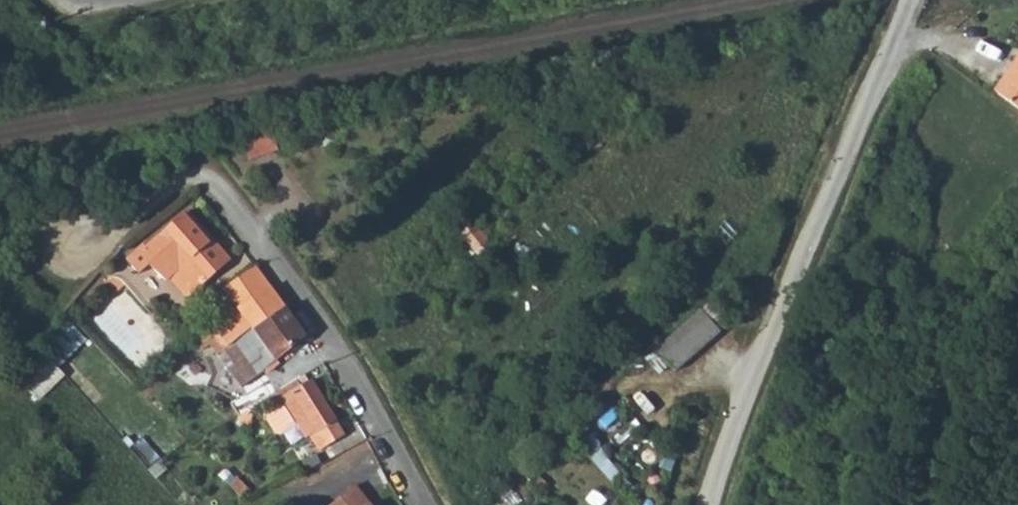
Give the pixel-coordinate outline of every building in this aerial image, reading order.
[(1011,102),(1017,92),(1017,78),(1004,97),(1011,102)] [(270,120),(240,129),(251,161),(280,151),(270,120)] [(228,262),(186,214),(149,246),(145,243),(128,256),(141,269),(151,260),(173,283),(181,277),(194,291),(228,262)] [(212,326),(228,347),(283,307),(253,268),(223,290),(236,308),(216,322),(212,326)] [(264,366),(304,336),(283,307),(228,347),(221,353),(241,382),(264,366)] [(701,307),(655,346),(677,371),(723,332),(701,307)] [(200,334),(215,353),(228,347),(212,326),(200,334)] [(241,382),(257,405),(269,398),(275,394),(281,390),(264,366),(241,382)] [(309,382),(304,376),(293,383),(296,390),(309,382)] [(296,390),(293,383),(281,390),(275,394),(280,401),(302,438),(314,431),(324,446),(341,435),(333,420),(335,419),(311,381),(309,382),(296,390)] [(275,394),(269,398),(273,405),(280,401),(275,394)] [(353,488),(332,504),(367,504),(353,488)]
